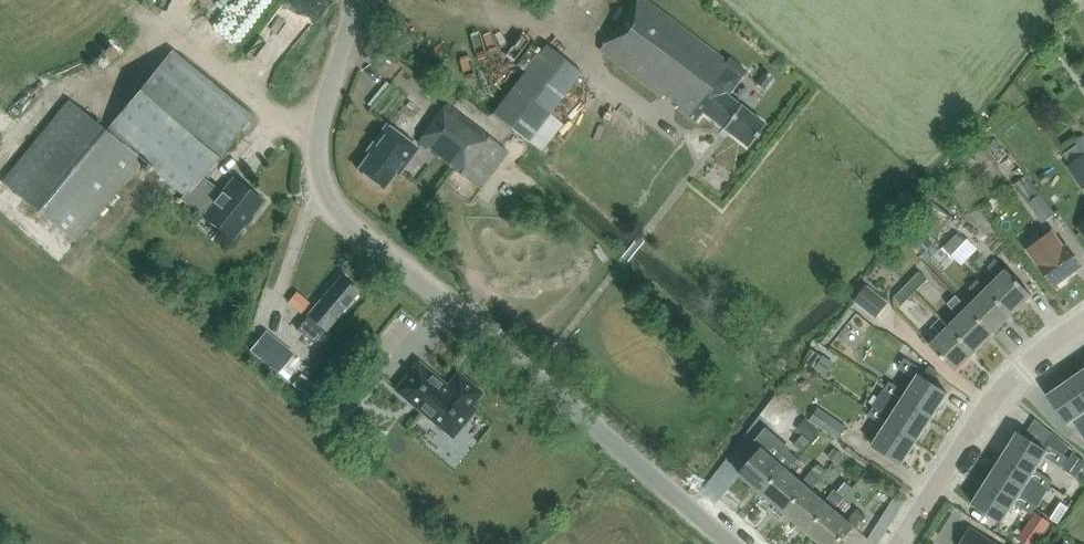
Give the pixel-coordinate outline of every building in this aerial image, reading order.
[(702,112),(721,127),(723,128),(746,146),(763,123),(726,96),(745,71),(728,59),(727,60),(646,0),(638,0),(600,50),(695,122),(702,112)] [(545,44),(491,113),(528,142),(582,72),(545,44)] [(204,217),(233,240),(263,202),(233,178),(221,193),(202,177),(252,116),(171,49),(105,130),(69,101),(2,182),(75,242),(141,161),(183,195),(180,199),(204,218),(204,217)] [(764,71),(756,82),(764,89),(773,77),(764,71)] [(478,190),(508,153),(446,104),(417,142),(478,190)] [(403,172),(419,150),(384,124),(368,146),(372,150),(358,169),(383,187),(398,167),(403,172)] [(1075,143),(1076,146),(1065,153),(1083,181),(1083,137),(1075,143)] [(1017,188),(1023,196),(1044,223),(1056,213),(1029,179),(1017,188)] [(921,221),(938,235),(952,217),(936,204),(921,221)] [(919,226),(908,237),(924,252),(935,241),(919,226)] [(1053,286),(1082,265),(1068,245),(1064,248),(1052,231),(1027,250),(1053,286)] [(958,233),(945,245),(953,254),(966,241),(958,233)] [(945,245),(939,251),(947,260),(953,254),(945,245)] [(998,260),(990,269),(999,277),(988,288),(1012,314),(1032,294),(998,260)] [(920,270),(907,282),(915,290),(928,278),(920,270)] [(341,277),(320,301),(321,302),(298,329),(313,344),(336,315),(337,315),(357,291),(341,277)] [(902,303),(915,290),(907,282),(894,295),(902,303)] [(993,333),(1012,314),(988,288),(981,282),(973,290),(979,297),(969,307),(993,333)] [(854,301),(876,318),(888,301),(867,285),(854,301)] [(303,289),(295,300),(309,310),(317,299),(303,289)] [(993,333),(969,307),(956,295),(947,304),(959,316),(950,326),(974,352),(993,333)] [(955,371),(974,352),(950,326),(941,317),(932,326),(941,335),(931,345),(955,371)] [(292,356),(293,354),(265,331),(250,350),(287,380),(301,363),(292,356)] [(835,362),(824,355),(818,364),(828,371),(835,362)] [(917,378),(907,393),(935,412),(948,392),(921,374),(923,371),(905,359),(900,367),(917,378)] [(418,364),(397,390),(452,435),(473,410),(468,406),(479,393),(458,376),(447,389),(418,364)] [(1076,375),(1083,387),(1083,369),(1076,375)] [(1067,423),(1083,411),(1083,387),(1076,375),(1048,394),(1067,423)] [(901,402),(892,417),(920,435),(935,412),(907,393),(890,382),(884,391),(901,402)] [(322,390),(315,385),(306,395),(312,401),(322,390)] [(920,435),(892,417),(875,406),(869,414),(886,425),(873,446),(901,464),(920,435)] [(847,427),(818,407),(810,420),(839,439),(847,427)] [(795,443),(803,450),(820,429),(806,417),(796,429),(802,434),(795,443)] [(753,486),(750,490),(760,498),(763,494),(786,468),(789,471),(799,459),(789,452),(792,448),(766,427),(754,441),(762,448),(740,475),(753,486)] [(1006,452),(1035,470),(1045,455),(1061,465),(1067,456),(1064,455),(1049,445),(1046,450),(1019,432),(1006,452)] [(1069,446),(1056,435),(1049,445),(1064,455),(1069,446)] [(834,446),(827,455),(836,462),(843,454),(834,446)] [(991,475),(1020,494),(1030,478),(1047,489),(1052,481),(1035,470),(1006,452),(991,475)] [(1062,468),(1076,477),(1083,465),(1083,460),(1073,453),(1062,468)] [(802,481),(789,471),(786,468),(763,494),(776,505),(773,508),(783,516),(786,513),(785,513),(808,487),(812,490),(821,478),(812,470),(802,481)] [(804,536),(808,532),(807,531),(831,506),(835,509),(845,497),(844,496),(861,475),(852,468),(825,500),(812,490),(808,487),(785,513),(786,513),(798,523),(794,528),(804,536)] [(1037,504),(1020,494),(991,475),(973,504),(1002,522),(1015,502),(1031,513),(1037,504)] [(835,509),(831,506),(807,531),(808,532),(822,543),(821,543),(838,543),(853,526),(856,529),(867,516),(858,508),(848,520),(835,509)]
